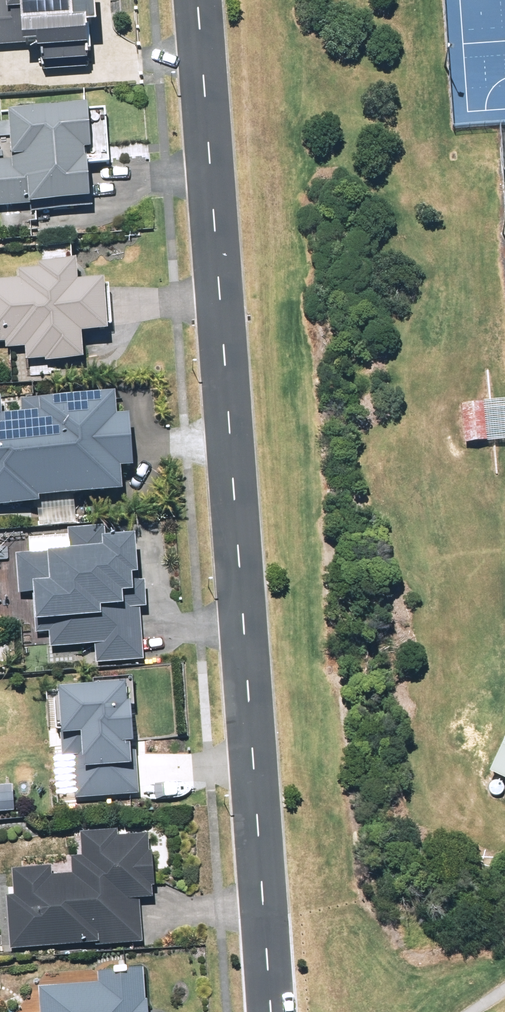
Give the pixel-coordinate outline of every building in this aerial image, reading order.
[(28,48),(29,55),(43,54),(43,60),(94,57),(93,36),(102,35),(100,0),(9,0),(10,3),(0,3),(0,49),(28,48)] [(33,208),(33,211),(94,207),(91,166),(89,166),(89,159),(94,158),(92,114),(12,119),(15,164),(0,165),(0,210),(33,208)] [(7,346),(8,353),(28,352),(28,365),(48,364),(48,367),(86,365),(85,339),(111,338),(108,286),(82,288),(80,266),(40,268),(41,272),(20,274),(21,283),(0,284),(0,347),(7,346)] [(22,400),(23,419),(5,420),(4,401),(0,402),(0,511),(42,509),(42,504),(126,498),(125,476),(138,475),(134,423),(121,424),(120,401),(79,404),(78,396),(22,400)] [(466,440),(487,439),(483,399),(463,400),(466,440)] [(71,558),(58,559),(58,555),(18,558),(20,598),(35,597),(37,636),(51,635),(52,651),(96,649),(97,666),(146,663),(143,612),(149,612),(147,585),(142,585),(140,544),(107,546),(107,530),(70,532),(71,558)] [(131,692),(63,697),(65,738),(62,738),(64,761),(73,760),(76,802),(141,798),(136,710),(132,711),(131,692)] [(504,777),(504,729),(487,768),(504,777)] [(8,900),(10,953),(144,946),(142,903),(155,903),(155,891),(157,891),(155,855),(151,855),(151,838),(120,840),(119,835),(83,837),(84,860),(73,861),(74,878),(53,879),(52,871),(14,873),(16,900),(8,900)] [(147,974),(100,977),(101,988),(41,992),(42,1011),(150,1011),(147,974)]
